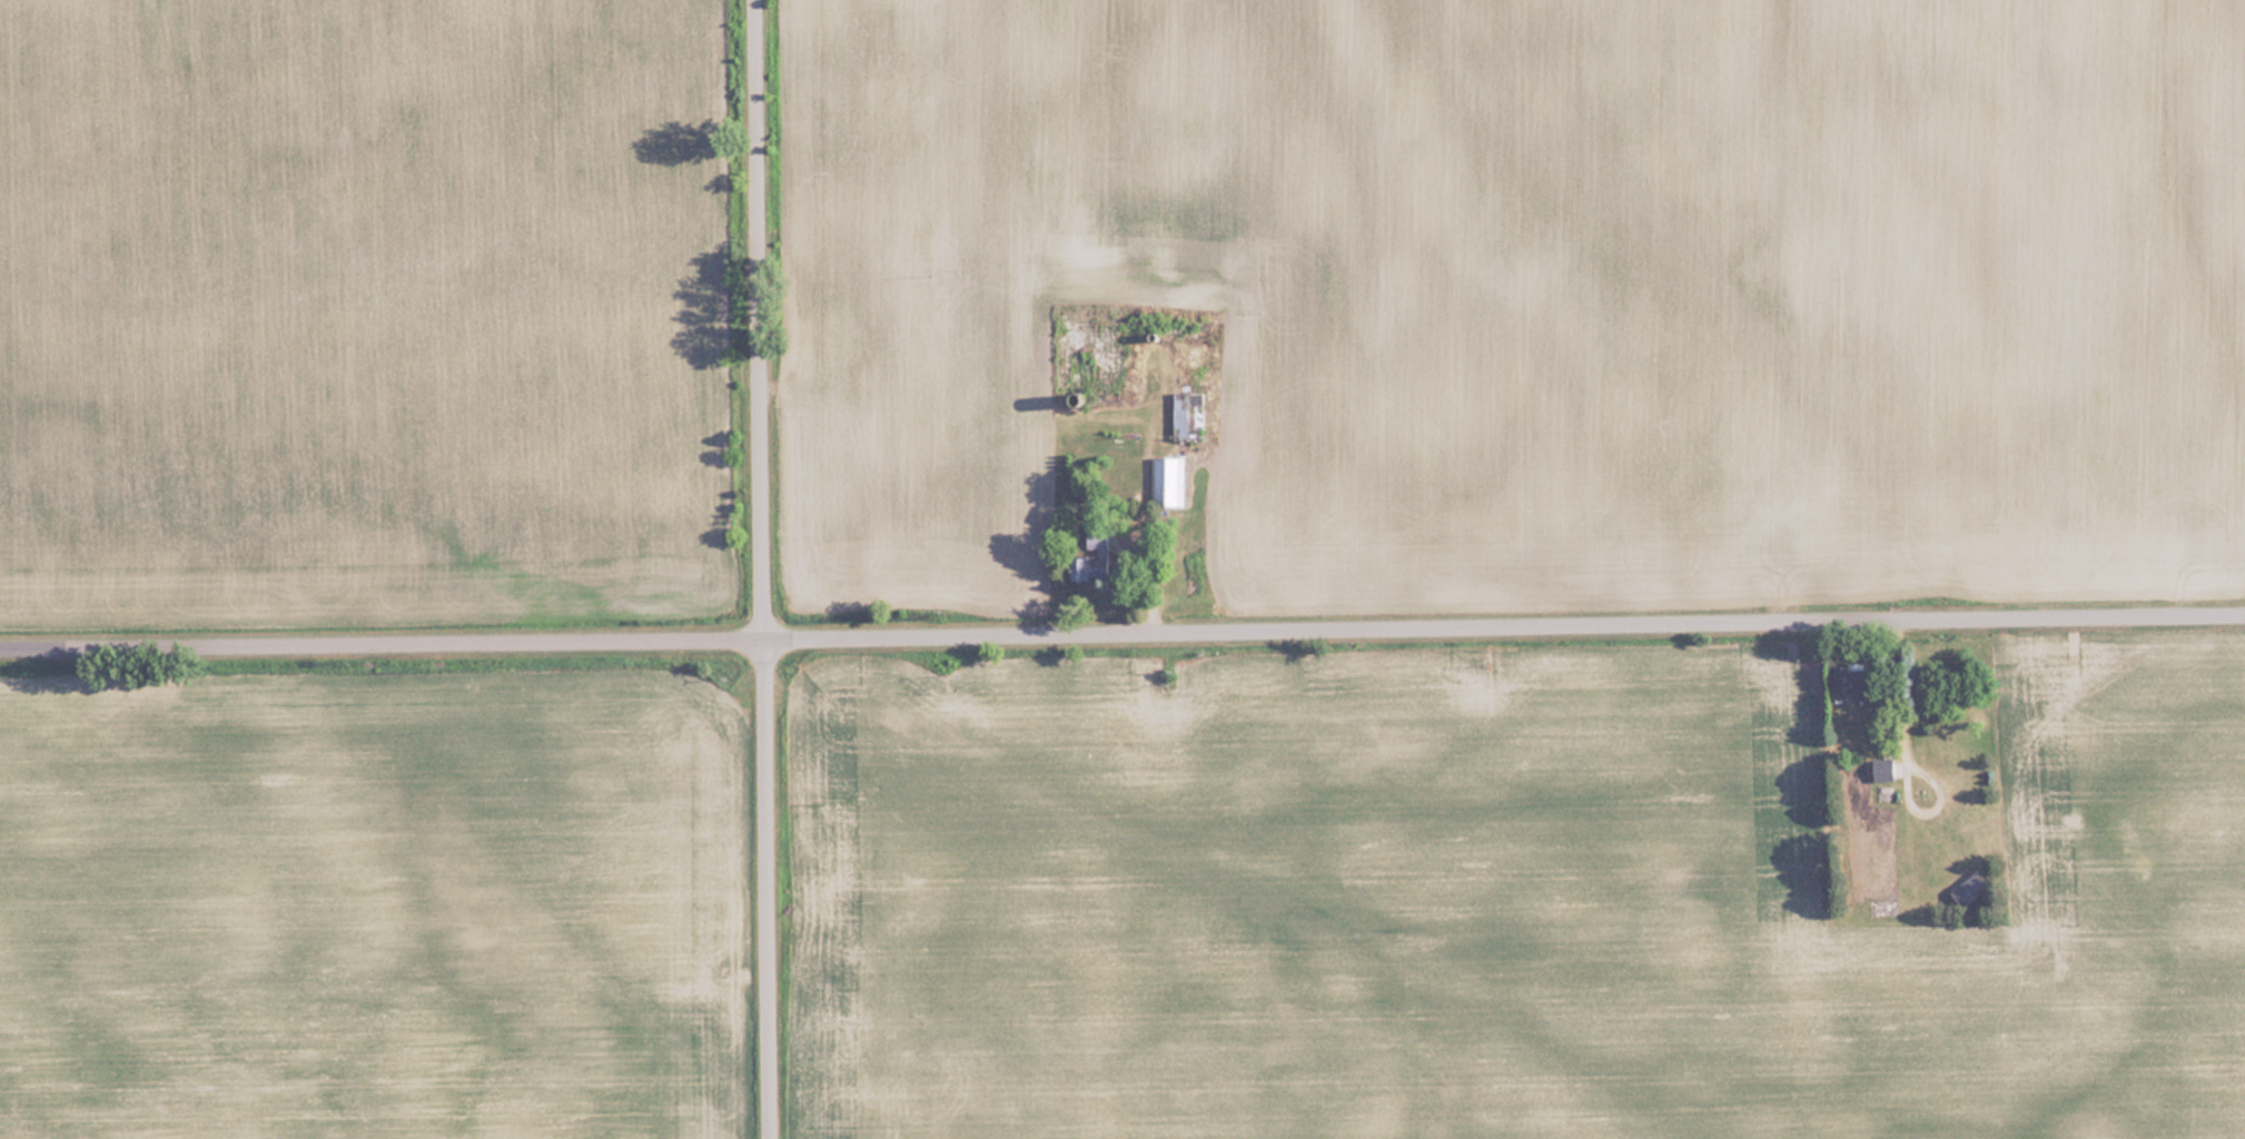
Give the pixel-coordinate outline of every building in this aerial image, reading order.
[(1202,393),(1173,393),(1173,441),(1202,441),(1202,393)] [(1181,457),(1153,457),(1153,506),(1181,506),(1181,457)] [(1071,555),(1071,581),(1094,581),(1094,573),(1108,573),(1108,528),(1086,528),(1086,555),(1071,555)] [(1854,700),(1872,700),(1872,664),(1834,664),(1834,686),(1854,686),(1854,700)] [(1893,758),(1873,758),(1873,780),(1893,780),(1893,758)] [(1950,891),(1962,907),(1988,887),(1975,871),(1950,891)]
